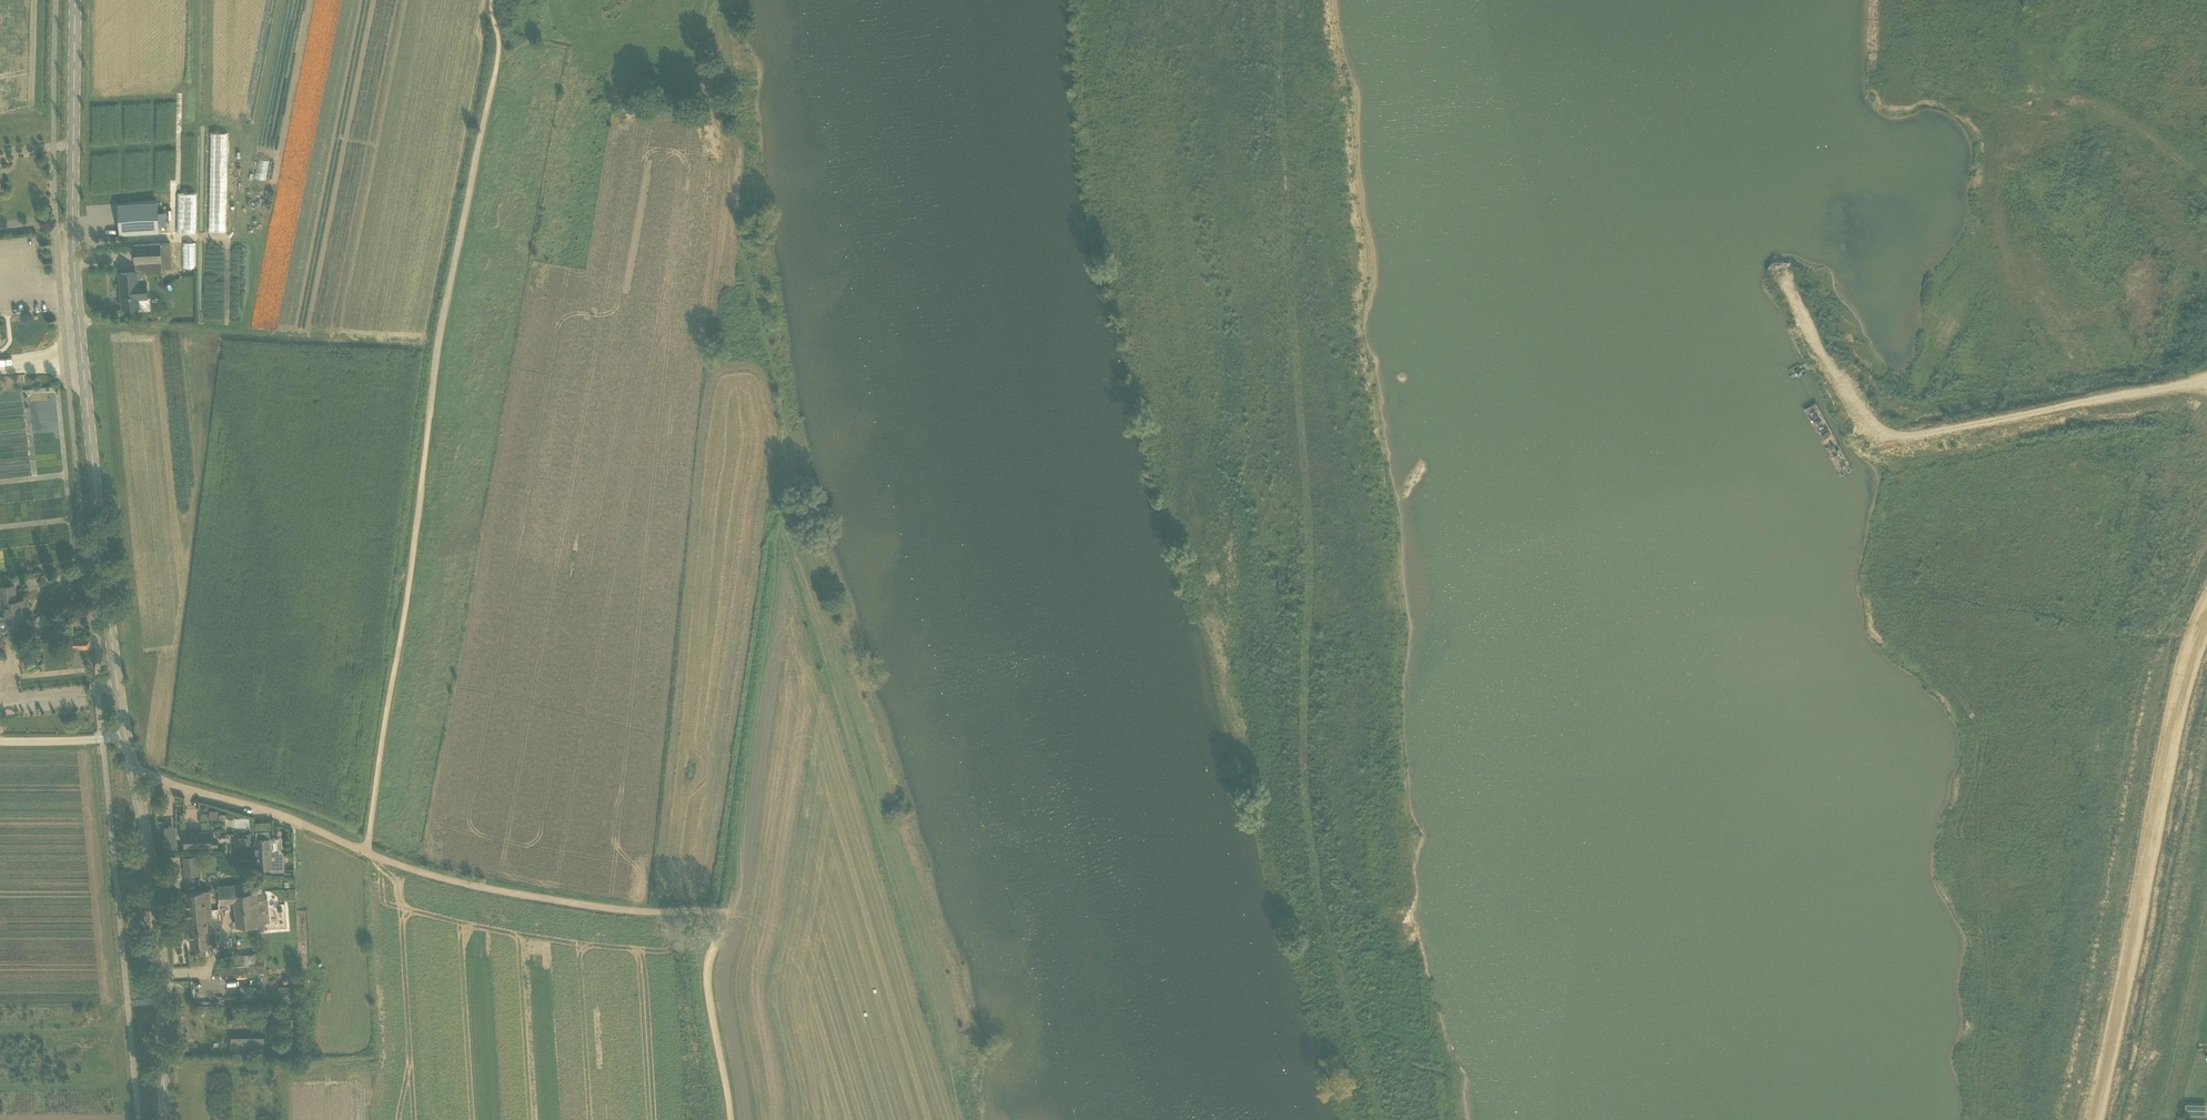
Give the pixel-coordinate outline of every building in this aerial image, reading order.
[(230,129),(210,129),(209,231),(229,231),(230,129)] [(197,193),(178,193),(177,232),(196,232),(197,193)] [(160,202),(120,202),(120,233),(160,233),(160,202)] [(171,242),(161,243),(162,256),(172,255),(171,242)] [(196,242),(182,242),(182,267),(196,268),(196,242)] [(162,256),(161,243),(134,244),(135,271),(137,271),(163,270),(162,256)] [(148,281),(138,281),(137,271),(135,271),(120,272),(122,308),(140,307),(139,299),(149,299),(148,281)] [(1,616),(0,616),(0,630),(4,630),(7,629),(9,626),(26,624),(25,615),(23,615),(22,607),(24,607),(24,600),(16,601),(15,585),(0,587),(0,598),(0,603),(4,602),(5,616),(1,616)] [(68,648),(80,648),(91,648),(91,638),(68,638),(68,648)] [(162,847),(178,847),(178,825),(162,825),(162,847)] [(184,847),(210,847),(218,846),(218,836),(210,837),(210,831),(184,831),(184,847)] [(270,838),(269,838),(269,831),(257,832),(257,839),(256,839),(257,861),(254,861),(255,868),(270,868),(270,871),(285,870),(284,852),(271,853),(270,838)] [(198,866),(185,867),(185,876),(198,875),(198,866)] [(235,894),(234,884),(218,885),(219,898),(233,897),(236,926),(260,924),(259,908),(269,907),(267,891),(235,894)] [(211,910),(210,890),(185,892),(185,893),(186,893),(188,912),(211,910)] [(211,910),(188,912),(191,948),(210,947),(209,932),(213,932),(211,910)] [(222,976),(267,973),(265,953),(220,956),(222,976)] [(241,985),(241,1002),(256,1002),(257,985),(241,985)] [(294,998),(294,985),(281,985),(281,998),(294,998)] [(256,1055),(255,1037),(231,1037),(231,1055),(256,1055)] [(2193,1116),(2194,1104),(2186,1104),(2185,1116),(2193,1116)]
